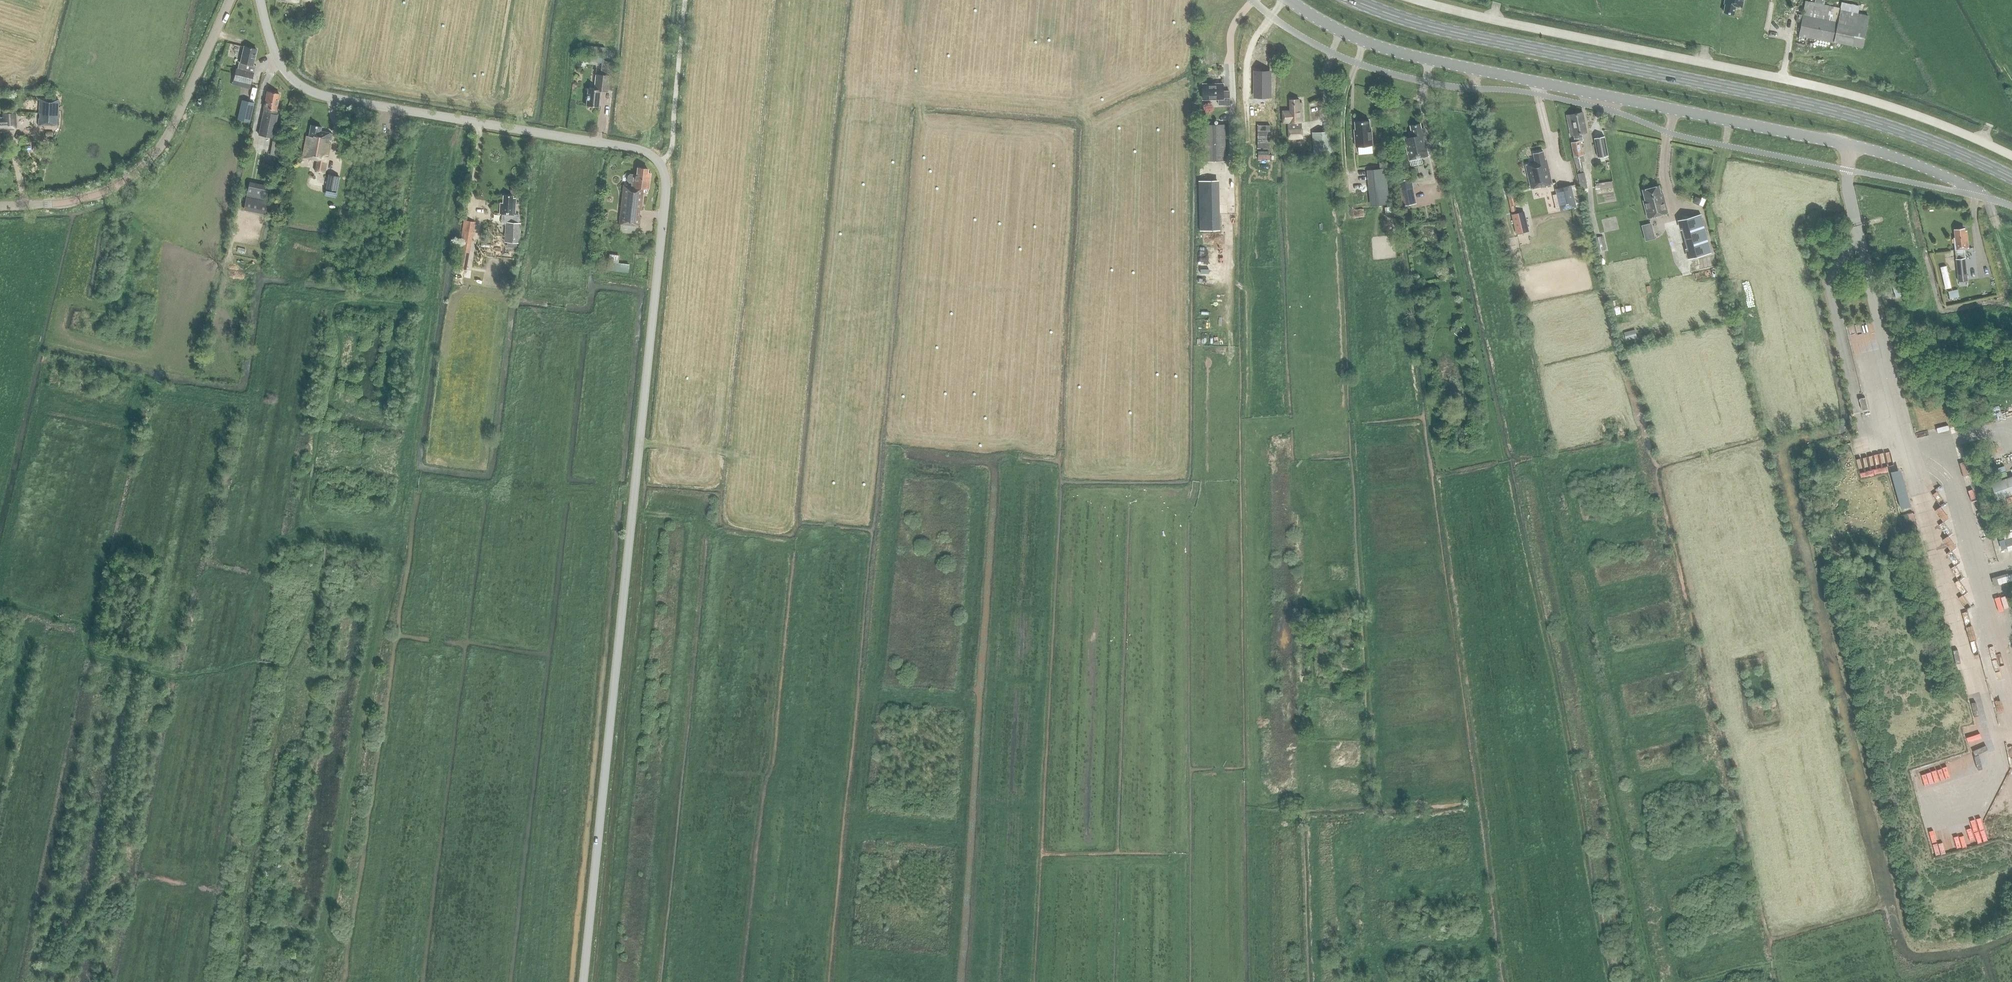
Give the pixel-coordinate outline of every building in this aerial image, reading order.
[(1743,0),(1725,0),(1724,4),(1725,4),(1724,12),(1733,14),(1735,6),(1742,7),(1743,0)] [(1840,9),(1835,38),(1862,44),(1869,13),(1857,11),(1859,5),(1842,1),(1840,9)] [(1797,14),(1796,22),(1801,23),(1798,36),(1797,43),(1805,45),(1806,37),(1834,43),(1834,42),(1840,9),(1806,2),(1803,15),(1797,14)] [(586,44),(585,53),(605,53),(605,45),(586,44)] [(237,69),(235,68),(233,80),(251,84),(253,72),(251,72),(252,65),(256,50),(244,47),(240,62),(239,62),(237,69)] [(1255,77),(1255,97),(1270,97),(1270,71),(1255,71),(1254,73),(1255,77)] [(612,76),(596,74),(594,89),(588,89),(586,106),(598,107),(600,90),(611,92),(612,76)] [(1229,104),(1229,91),(1223,91),(1223,84),(1203,84),(1203,99),(1218,99),(1218,105),(1229,104)] [(264,108),(263,112),(258,134),(273,137),(277,115),(274,114),(275,110),(276,110),(279,94),(267,91),(264,108)] [(38,125),(57,126),(58,110),(58,106),(59,99),(39,98),(38,113),(39,113),(39,118),(38,118),(38,125)] [(1299,99),(1289,100),(1290,110),(1282,111),(1283,123),(1288,123),(1289,139),(1302,138),(1302,128),(1300,128),(1300,122),(1303,122),(1302,102),(1299,103),(1299,99)] [(237,119),(249,122),(254,103),(241,100),(237,119)] [(1276,103),(1265,103),(1265,116),(1276,116),(1276,103)] [(1575,141),(1571,142),(1575,163),(1577,162),(1578,168),(1583,167),(1582,161),(1584,161),(1580,141),(1583,140),(1581,133),(1586,132),(1582,112),(1566,115),(1571,136),(1573,135),(1575,141)] [(15,128),(15,113),(3,113),(3,117),(0,117),(0,132),(2,132),(2,129),(15,128)] [(1354,130),(1355,147),(1372,145),(1371,128),(1369,128),(1368,121),(1355,122),(1355,130),(1354,130)] [(1201,124),(1202,162),(1226,161),(1225,124),(1201,124)] [(1408,132),(1410,137),(1404,138),(1409,160),(1428,156),(1426,146),(1428,145),(1424,128),(1421,128),(1420,124),(1410,126),(1411,131),(1408,132)] [(320,127),(311,125),(309,136),(306,136),(302,157),(316,160),(314,171),(324,173),(331,134),(320,131),(320,127)] [(1257,125),(1257,148),(1270,148),(1270,125),(1257,125)] [(1314,134),(1316,158),(1332,157),(1330,133),(1314,134)] [(1608,156),(1605,136),(1594,138),(1598,158),(1608,156)] [(278,139),(273,137),(269,155),(275,156),(278,139)] [(1531,188),(1551,184),(1546,160),(1545,160),(1542,151),(1533,153),(1535,163),(1526,165),(1531,188)] [(628,176),(627,180),(629,182),(633,183),(632,186),(623,185),(619,224),(638,226),(642,188),(648,189),(650,173),(647,173),(647,169),(637,167),(636,175),(630,175),(628,176)] [(1369,170),(1370,182),(1387,180),(1385,168),(1369,170)] [(1584,172),(1577,174),(1580,184),(1586,182),(1584,172)] [(336,195),(339,177),(328,174),(324,193),(336,195)] [(1223,229),(1221,179),(1206,179),(1206,189),(1206,211),(1201,211),(1202,229),(1223,229)] [(269,186),(249,182),(246,196),(266,200),(269,186)] [(1560,211),(1576,207),(1571,183),(1555,186),(1560,211)] [(1660,194),(1658,186),(1643,190),(1645,200),(1643,201),(1648,217),(1667,213),(1662,193),(1660,194)] [(1413,187),(1399,190),(1402,206),(1416,203),(1413,187)] [(1509,192),(1512,206),(1518,204),(1516,191),(1509,192)] [(517,242),(518,223),(519,215),(514,214),(515,198),(512,198),(512,196),(503,195),(502,203),(500,203),(499,214),(501,214),(501,222),(507,223),(506,242),(517,242)] [(246,197),(244,207),(265,212),(267,201),(246,197)] [(1524,211),(1511,214),(1516,234),(1527,231),(1529,231),(1524,211)] [(1679,220),(1690,259),(1709,253),(1699,215),(1679,220)] [(1647,240),(1657,238),(1654,221),(1644,223),(1647,240)] [(1955,237),(1953,237),(1954,250),(1955,250),(1956,259),(1958,281),(1967,280),(1963,249),(1968,248),(1966,231),(1964,231),(1963,228),(1954,229),(1955,237)] [(457,268),(465,270),(471,233),(462,231),(457,268)] [(1598,251),(1606,250),(1603,236),(1595,237),(1598,251)] [(1895,297),(1901,296),(1897,276),(1891,278),(1895,297)] [(1959,297),(1957,290),(1948,292),(1950,299),(1959,297)] [(1459,326),(1454,333),(1460,338),(1465,331),(1459,326)] [(1627,338),(1638,336),(1637,329),(1626,331),(1627,338)] [(1865,397),(1859,399),(1862,410),(1868,409),(1865,397)] [(1860,455),(1862,476),(1890,473),(1889,466),(1883,466),(1881,453),(1860,455)] [(1903,507),(1914,504),(1904,467),(1893,471),(1903,507)] [(2011,494),(2011,476),(1990,484),(1996,500),(2011,494)] [(2008,551),(2011,550),(2011,531),(2003,534),(2008,551)] [(1998,584),(2011,580),(2011,574),(1997,579),(1998,584)] [(1997,602),(2000,613),(2010,610),(2007,599),(1997,602)] [(1965,683),(1969,693),(1975,691),(1971,681),(1965,683)] [(1978,727),(1968,737),(1976,744),(1986,734),(1978,727)] [(1948,758),(1961,753),(1958,747),(1946,751),(1948,758)] [(1929,773),(1918,777),(1923,788),(1933,784),(1929,773)] [(1921,807),(1915,808),(1918,822),(1925,820),(1921,807)] [(1933,843),(1935,855),(1944,853),(1943,842),(1933,843)]
